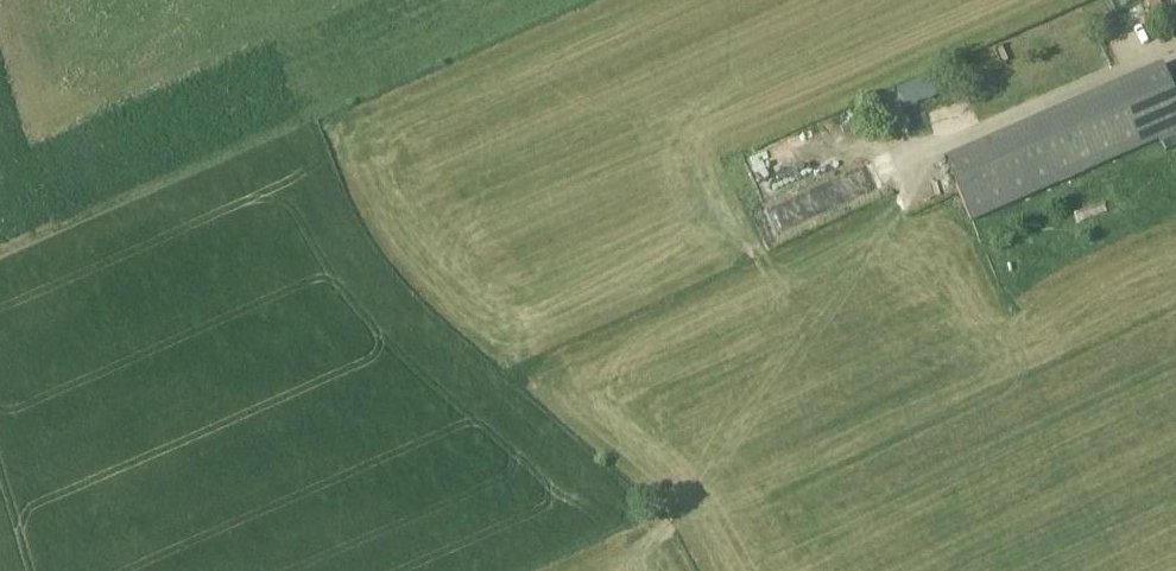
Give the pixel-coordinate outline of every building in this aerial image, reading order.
[(1175,134),(1175,89),(1167,69),(948,165),(974,222),(1175,134)] [(901,108),(935,97),(929,78),(876,95),(888,131),(907,125),(901,108)] [(804,158),(759,179),(767,194),(812,174),(804,158)]
